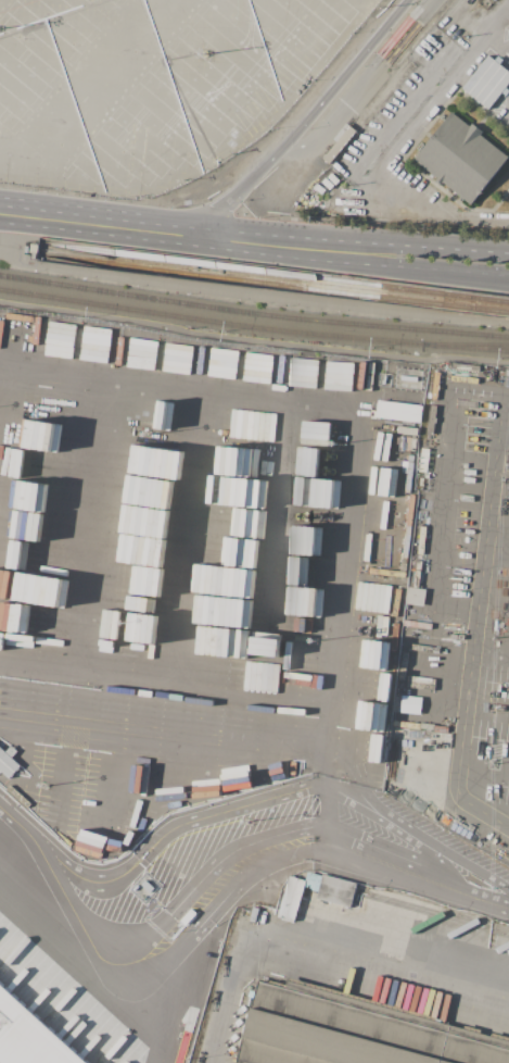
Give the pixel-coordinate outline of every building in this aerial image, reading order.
[(488,55),(508,72),(508,83),(488,110),(462,88),(488,55)] [(451,112),(469,126),(472,123),(483,132),(481,135),(508,157),(471,204),(443,183),(441,186),(435,180),(437,178),(413,160),(451,112)] [(422,406),(377,399),(375,417),(419,423),(422,406)] [(405,603),(423,605),(425,589),(407,587),(405,603)] [(400,713),(420,714),(421,697),(401,695),(400,713)] [(10,777),(20,764),(0,749),(0,770),(10,777)] [(305,880),(308,871),(322,875),(318,889),(304,886),(305,880)] [(322,875),(322,874),(357,883),(351,908),(316,898),(318,889),(322,875)] [(305,880),(304,886),(294,921),(279,916),(290,876),(305,880)] [(289,979),(508,1040),(508,1062),(237,1062),(259,980),(287,988),(289,979)] [(0,984),(86,1062),(1,1062),(0,1062),(0,984)]
